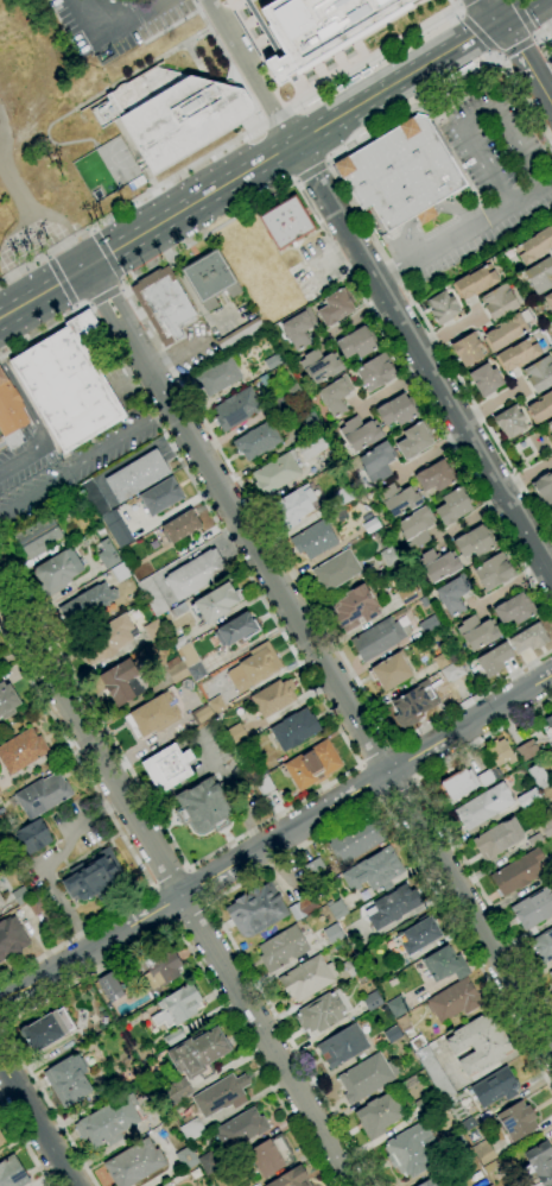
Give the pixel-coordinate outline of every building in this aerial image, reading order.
[(413,0),(275,0),(260,10),(286,51),(267,62),(280,83),(413,0)] [(276,44),(253,4),(247,8),(270,47),(276,44)] [(106,96),(112,93),(115,90),(115,89),(116,89),(116,88),(116,87),(118,87),(118,86),(119,86),(120,86),(120,84),(121,84),(122,84),(122,83),(123,83),(125,83),(126,83),(153,67),(189,76),(243,90),(252,103),(252,105),(252,106),(252,107),(252,108),(252,109),(252,111),(252,112),(252,113),(252,114),(250,114),(250,115),(250,116),(249,116),(249,118),(248,118),(248,119),(153,176),(119,118),(106,96)] [(414,116),(427,119),(465,185),(431,206),(437,216),(420,226),(414,216),(386,232),(370,206),(362,212),(342,177),(341,178),(332,164),(347,156),(348,157),(398,127),(398,126),(412,118),(414,116)] [(278,248),(260,217),(293,197),(312,229),(278,248)] [(547,227),(551,234),(551,247),(547,250),(548,251),(545,253),(545,254),(525,266),(518,256),(514,248),(518,247),(516,246),(534,235),(533,235),(547,227)] [(208,313),(202,303),(199,304),(179,270),(216,248),(236,283),(235,283),(241,292),(231,298),(226,289),(212,296),(218,305),(208,313)] [(508,259),(503,253),(510,250),(514,256),(508,259)] [(548,257),(551,263),(551,285),(537,295),(522,272),(548,257)] [(164,348),(157,335),(129,288),(137,284),(135,282),(159,269),(159,270),(167,265),(176,279),(175,280),(195,315),(177,326),(183,335),(175,340),(175,341),(164,348)] [(463,301),(461,298),(459,299),(451,285),(453,283),(468,273),(468,276),(482,266),(483,267),(488,273),(493,271),(499,280),(488,288),(478,294),(474,296),(474,295),(467,299),(465,298),(463,301)] [(494,322),(489,315),(483,307),(487,304),(486,302),(482,304),(478,298),(505,283),(519,307),(494,322)] [(325,327),(316,311),(326,305),(323,298),(342,288),(344,292),(345,292),(353,304),(350,304),(354,310),(325,327)] [(438,324),(425,302),(427,299),(429,299),(444,290),(448,296),(449,296),(450,297),(452,296),(457,304),(455,305),(458,313),(438,324)] [(543,297),(551,292),(551,313),(543,297)] [(126,417),(64,453),(9,361),(23,353),(47,337),(47,339),(66,327),(64,323),(89,309),(100,328),(80,340),(126,417)] [(297,352),(280,324),(304,310),(306,314),(309,311),(317,324),(303,333),(304,335),(305,334),(311,345),(309,346),(307,345),(302,348),(303,349),(299,351),(297,352)] [(496,352),(495,349),(493,351),(493,349),(490,351),(483,339),(484,337),(483,335),(487,334),(487,333),(491,329),(491,330),(495,328),(495,329),(499,327),(497,324),(518,313),(524,323),(521,324),(525,329),(520,333),(521,334),(507,343),(508,345),(496,352)] [(223,354),(216,342),(258,317),(265,330),(223,354)] [(345,359),(335,342),(347,335),(363,326),(366,328),(367,327),(379,347),(360,359),(356,353),(355,354),(355,353),(345,359)] [(464,367),(457,357),(456,357),(449,345),(452,343),(471,333),(476,340),(477,339),(482,347),(480,349),(483,355),(464,367)] [(506,372),(505,370),(502,371),(494,357),(496,355),(495,355),(509,347),(510,348),(526,339),(528,342),(532,340),(534,345),(535,343),(541,353),(531,359),(531,360),(521,366),(516,368),(515,366),(506,372)] [(315,385),(310,377),(309,378),(304,370),(303,371),(298,362),(304,359),(303,357),(317,347),(323,358),(331,353),(331,354),(335,352),(345,368),(330,378),(330,376),(324,379),(325,379),(322,381),(322,380),(315,385)] [(368,393),(355,371),(362,366),(361,366),(383,352),(398,376),(368,393)] [(268,371),(264,361),(277,353),(283,362),(268,371)] [(208,398),(201,387),(197,390),(190,378),(229,355),(242,378),(208,398)] [(547,355),(551,363),(551,385),(537,395),(532,387),(526,378),(521,371),(547,355)] [(482,398),(480,395),(468,374),(487,362),(491,370),(495,368),(500,377),(499,378),(500,380),(502,378),(505,384),(501,386),(500,386),(495,389),(496,390),(482,398)] [(1,436),(0,434),(0,369),(7,380),(8,380),(13,389),(14,387),(21,400),(21,402),(24,408),(21,409),(30,422),(18,429),(23,437),(20,439),(23,443),(9,450),(6,444),(1,436)] [(348,412),(345,415),(344,414),(334,419),(317,392),(341,378),(340,376),(344,373),(354,390),(348,393),(348,392),(338,398),(341,402),(341,400),(348,412)] [(264,387),(259,378),(266,374),(271,383),(264,387)] [(293,383),(299,392),(290,398),(284,389),(293,383)] [(264,410),(223,434),(214,418),(217,416),(215,411),(216,411),(214,408),(224,402),(223,400),(234,395),(234,396),(249,386),(264,410)] [(540,397),(551,390),(551,413),(550,415),(550,416),(537,424),(537,423),(534,424),(526,410),(527,410),(526,408),(529,406),(528,405),(534,402),(535,403),(538,402),(541,399),(540,397)] [(418,415),(399,427),(395,421),(386,427),(375,409),(386,402),(387,403),(404,393),(407,399),(408,398),(418,415)] [(508,440),(502,430),(500,431),(493,418),(514,405),(519,412),(520,411),(525,419),(521,422),(526,429),(510,437),(510,439),(508,440)] [(311,436),(300,418),(310,412),(321,430),(311,436)] [(354,452),(349,444),(348,444),(344,437),(343,439),(338,430),(344,427),(342,424),(356,416),(362,425),(370,421),(372,422),(375,419),(385,436),(370,444),(369,443),(364,446),(366,447),(362,449),(362,448),(354,452)] [(247,462),(241,452),(239,453),(233,442),(269,419),(283,441),(247,462)] [(405,461),(395,444),(406,439),(402,433),(417,424),(415,423),(419,422),(420,422),(421,422),(424,421),(431,433),(429,434),(433,443),(414,454),(415,455),(407,460),(407,459),(405,461)] [(304,461),(297,448),(322,433),(330,447),(304,461)] [(370,484),(361,468),(363,467),(357,459),(366,454),(364,454),(368,452),(373,449),(372,448),(386,440),(396,459),(386,465),(391,473),(377,481),(376,480),(370,484)] [(119,504),(104,479),(156,448),(170,473),(119,504)] [(265,496),(260,488),(258,491),(254,484),(255,481),(250,473),(292,448),(297,456),(303,467),(298,469),(302,474),(265,496)] [(424,492),(414,475),(443,459),(448,468),(450,467),(458,479),(437,492),(433,486),(424,492)] [(551,474),(551,473),(551,503),(544,507),(529,484),(550,472),(551,474)] [(150,518),(138,496),(171,475),(184,498),(150,518)] [(340,507),(330,491),(344,482),(342,478),(344,475),(356,498),(340,507)] [(97,518),(78,486),(91,478),(110,511),(97,518)] [(394,519),(388,510),(387,510),(382,503),(377,494),(383,491),(382,488),(393,482),(396,488),(399,487),(401,491),(410,486),(411,487),(414,485),(424,501),(394,519)] [(287,530),(277,526),(269,516),(279,511),(274,503),(305,485),(309,490),(309,488),(321,507),(297,522),(298,524),(287,530)] [(444,526),(434,510),(445,503),(440,497),(458,486),(472,509),(444,526)] [(408,549),(404,542),(405,541),(400,532),(401,532),(396,524),(404,519),(404,518),(406,517),(407,518),(412,515),(411,513),(425,505),(436,523),(432,524),(432,525),(424,530),(430,540),(417,548),(415,545),(408,549)] [(119,549),(100,518),(115,509),(133,540),(119,549)] [(172,544),(161,526),(191,509),(201,526),(172,544)] [(30,561),(18,541),(17,541),(11,532),(17,529),(18,531),(49,512),(63,536),(45,547),(47,550),(30,561)] [(373,516),(360,523),(366,534),(379,526),(373,516)] [(309,561),(303,553),(298,555),(288,540),(324,518),(338,542),(337,543),(338,544),(328,550),(326,549),(309,561)] [(463,559),(452,541),(464,534),(464,535),(483,523),(494,542),(488,545),(490,549),(477,557),(474,551),(463,559)] [(106,570),(96,555),(103,550),(99,543),(107,538),(121,561),(106,570)] [(387,568),(379,553),(392,545),(401,560),(387,568)] [(70,547),(84,569),(78,573),(78,574),(71,579),(70,579),(70,580),(70,581),(69,581),(69,582),(68,582),(68,583),(66,583),(66,585),(65,585),(64,585),(63,585),(62,586),(61,586),(61,585),(59,585),(45,594),(36,578),(34,576),(34,575),(33,574),(33,573),(33,572),(33,570),(33,569),(34,569),(34,568),(64,550),(65,550),(70,547)] [(177,601),(164,579),(169,576),(167,574),(210,549),(211,550),(215,548),(228,572),(177,601)] [(319,597),(313,586),(318,582),(311,570),(348,548),(362,572),(319,597)] [(432,583),(427,576),(426,578),(420,567),(417,569),(413,562),(420,559),(420,560),(421,559),(420,555),(431,548),(434,554),(438,553),(440,556),(449,551),(450,554),(452,553),(462,568),(448,576),(446,575),(443,578),(443,579),(439,580),(432,583)] [(487,593),(472,570),(480,566),(478,564),(502,551),(515,575),(496,586),(497,587),(487,593)] [(118,583),(109,569),(122,562),(131,575),(118,583)] [(450,618),(434,591),(449,582),(448,581),(463,573),(472,588),(457,598),(457,599),(458,599),(465,610),(462,612),(462,611),(456,614),(457,614),(453,617),(453,616),(450,618)] [(156,618),(137,585),(150,576),(169,610),(156,618)] [(207,625),(202,616),(197,619),(190,606),(193,604),(193,603),(227,581),(234,592),(236,591),(242,600),(228,608),(229,611),(207,625)] [(70,629),(58,608),(76,597),(87,589),(88,591),(97,585),(99,586),(104,582),(109,591),(112,588),(118,598),(107,604),(108,605),(70,629)] [(337,603),(337,601),(345,597),(344,594),(362,583),(381,613),(364,623),(361,617),(357,619),(360,624),(343,635),(332,616),(334,614),(332,613),(332,612),(332,611),(332,610),(332,608),(332,607),(332,606),(334,605),(335,604),(336,603),(337,603)] [(405,606),(395,589),(399,587),(401,592),(410,586),(413,592),(417,589),(421,597),(405,606)] [(516,625),(513,619),(502,625),(493,610),(521,592),(535,614),(516,625)] [(424,608),(419,600),(424,597),(429,605),(424,608)] [(173,619),(169,611),(183,603),(188,611),(173,619)] [(221,646),(212,632),(216,631),(216,630),(246,611),(252,622),(253,620),(260,632),(242,642),(240,638),(226,646),(224,645),(221,646)] [(91,665),(80,646),(88,642),(85,637),(125,613),(134,629),(128,632),(133,641),(116,650),(118,652),(104,660),(103,658),(91,665)] [(424,635),(418,624),(433,614),(439,625),(424,635)] [(472,651),(467,643),(465,644),(462,637),(461,637),(456,629),(462,625),(461,623),(474,614),(480,625),(488,619),(489,622),(493,619),(496,625),(495,626),(501,636),(488,644),(487,643),(482,645),(483,645),(480,648),(472,651)] [(363,663),(349,641),(389,617),(393,623),(396,622),(406,637),(398,642),(399,642),(363,663)] [(152,642),(142,627),(157,619),(165,633),(152,642)] [(516,654),(508,639),(538,622),(548,641),(531,651),(528,646),(516,654)] [(176,649),(171,642),(186,633),(191,641),(176,649)] [(239,694),(227,675),(228,670),(239,664),(237,663),(252,655),(249,651),(266,641),(283,668),(250,687),(250,686),(248,687),(248,688),(239,694)] [(176,650),(189,642),(199,661),(198,661),(186,668),(176,650)] [(487,679),(484,676),(486,675),(481,668),(480,668),(476,662),(477,662),(476,660),(506,642),(514,656),(502,663),(503,665),(499,669),(500,670),(487,679)] [(383,693),(376,681),(373,682),(367,671),(370,670),(369,669),(399,651),(413,675),(383,693)] [(433,658),(446,651),(452,662),(439,670),(433,658)] [(185,668),(190,675),(173,685),(166,670),(167,669),(164,664),(177,656),(179,662),(182,661),(185,668)] [(116,707),(99,676),(129,657),(140,675),(139,675),(145,685),(140,688),(142,692),(116,707)] [(439,670),(457,660),(457,661),(462,658),(468,669),(463,671),(465,674),(451,682),(450,680),(446,682),(439,670)] [(198,661),(207,675),(193,682),(190,675),(185,668),(186,668),(198,661)] [(262,719),(249,696),(279,680),(281,683),(285,681),(286,682),(290,680),(296,689),(292,692),(297,699),(262,719)] [(394,721),(392,717),(396,714),(389,701),(393,699),(394,700),(417,687),(417,686),(426,680),(440,702),(417,717),(419,721),(410,726),(408,727),(407,727),(406,727),(405,727),(404,728),(404,727),(402,727),(401,727),(400,727),(399,726),(398,726),(398,725),(396,725),(396,724),(395,724),(395,723),(395,721),(394,721)] [(20,704),(0,716),(0,682),(2,681),(5,686),(8,683),(20,704)] [(135,739),(123,718),(128,715),(127,714),(161,694),(163,694),(167,692),(180,714),(176,717),(176,718),(141,738),(140,737),(135,739)] [(215,715),(207,702),(218,695),(226,708),(215,715)] [(199,724),(193,714),(208,706),(214,714),(199,724)] [(283,752),(268,730),(283,721),(281,720),(294,712),(296,713),(305,707),(310,715),(311,714),(321,730),(302,742),(303,743),(291,750),(290,749),(283,752)] [(544,719),(551,715),(551,732),(544,719)] [(237,745),(228,730),(239,723),(248,738),(237,745)] [(9,776),(0,761),(0,745),(30,727),(37,738),(39,736),(50,752),(9,776)] [(497,768),(486,749),(491,745),(490,743),(495,739),(496,742),(503,738),(516,761),(509,765),(508,762),(497,768)] [(283,765),(326,739),(342,765),(328,774),(329,776),(315,786),(313,783),(299,791),(283,765)] [(522,761),(516,751),(515,751),(514,749),(532,739),(539,751),(522,761)] [(159,794),(140,763),(175,743),(180,755),(189,750),(193,758),(186,763),(192,775),(159,794)] [(253,781),(246,767),(260,758),(267,772),(253,781)] [(538,763),(551,786),(551,794),(546,797),(541,789),(539,790),(526,770),(538,763)] [(482,787),(476,777),(493,767),(499,777),(482,787)] [(452,801),(450,799),(440,784),(469,768),(480,786),(452,801)] [(28,821),(13,795),(42,778),(42,781),(58,771),(64,782),(65,781),(74,795),(28,821)] [(261,795),(254,781),(266,775),(273,788),(261,795)] [(192,825),(190,822),(183,826),(173,810),(179,807),(173,796),(185,789),(186,790),(188,790),(198,784),(198,783),(210,776),(215,784),(217,783),(222,791),(220,794),(233,814),(229,815),(230,818),(227,819),(230,824),(220,829),(218,828),(216,829),(214,825),(208,828),(207,829),(207,831),(205,831),(204,832),(203,832),(202,833),(201,833),(199,833),(198,833),(197,832),(196,832),(195,831),(193,831),(193,829),(192,828),(192,827),(192,826),(192,825)] [(467,832),(461,821),(459,822),(453,810),(501,782),(502,783),(503,783),(510,794),(509,795),(514,803),(467,832)] [(522,809),(521,807),(520,807),(516,801),(518,800),(516,797),(534,788),(540,799),(522,809)] [(343,865),(338,857),(336,858),(328,844),(330,843),(328,839),(345,828),(345,827),(360,819),(361,820),(372,813),(377,824),(381,822),(385,829),(382,831),(387,839),(343,865)] [(539,822),(551,815),(551,836),(546,839),(539,826),(540,825),(539,822)] [(486,865),(477,852),(478,852),(471,840),(503,821),(513,816),(524,833),(521,834),(524,838),(494,856),(496,859),(486,865)] [(27,856),(15,835),(20,832),(19,831),(38,819),(52,841),(27,856)] [(385,892),(381,885),(372,891),(366,882),(364,883),(368,889),(363,891),(361,888),(356,891),(354,887),(349,890),(340,875),(356,865),(363,860),(364,860),(381,851),(381,850),(388,845),(405,871),(389,881),(393,888),(385,892)] [(74,902),(72,898),(71,898),(61,882),(71,876),(68,871),(108,846),(113,853),(113,854),(129,883),(100,901),(99,900),(95,895),(85,901),(85,900),(83,901),(78,900),(74,902)] [(502,897),(489,876),(538,847),(545,858),(535,863),(541,873),(529,882),(529,883),(519,890),(518,888),(502,897)] [(312,881),(303,866),(318,857),(328,871),(312,881)] [(269,882),(288,915),(249,938),(248,938),(247,938),(246,938),(245,938),(243,938),(242,936),(241,936),(241,935),(240,935),(224,908),(234,902),(233,901),(243,895),(245,896),(248,894),(248,892),(259,885),(260,888),(265,884),(269,882)] [(400,916),(400,919),(395,921),(393,921),(375,932),(367,917),(376,911),(372,903),(385,895),(386,896),(395,890),(405,884),(410,892),(414,889),(423,903),(400,916)] [(550,887),(551,885),(551,915),(524,932),(509,907),(527,897),(528,900),(541,891),(540,889),(548,884),(550,887)] [(18,906),(11,892),(24,885),(31,898),(18,906)] [(34,915),(26,902),(39,894),(49,907),(34,915)] [(296,922),(287,908),(298,902),(299,902),(311,895),(319,907),(306,915),(296,922)] [(336,921),(326,907),(340,898),(348,913),(336,921)] [(9,955),(0,961),(0,922),(4,920),(5,922),(14,916),(31,944),(21,950),(23,951),(12,958),(9,955)] [(407,957),(400,946),(401,945),(395,934),(400,932),(401,933),(430,916),(442,935),(407,957)] [(331,946),(322,930),(336,923),(344,938),(331,946)] [(268,974),(259,957),(262,955),(256,947),(294,925),(309,950),(293,959),(292,957),(286,959),(288,963),(268,974)] [(529,941),(551,927),(551,958),(548,960),(550,961),(543,966),(538,959),(540,958),(529,941)] [(434,983),(421,960),(448,945),(455,957),(459,954),(471,973),(458,980),(453,973),(446,978),(445,977),(434,983)] [(152,990),(142,976),(148,972),(145,967),(142,961),(163,948),(166,954),(172,951),(182,966),(176,970),(179,974),(163,985),(161,983),(158,985),(158,986),(152,990)] [(297,1003),(293,997),(290,999),(277,978),(319,954),(325,965),(330,963),(338,976),(334,978),(335,980),(297,1003)] [(350,978),(342,964),(350,959),(359,973),(350,978)] [(109,1003),(96,980),(110,972),(122,990),(121,990),(123,995),(109,1003)] [(439,1024),(432,1012),(431,1014),(425,1004),(427,1003),(426,1001),(467,977),(483,1004),(464,1015),(462,1011),(439,1024)] [(165,1028),(161,1023),(156,1028),(150,1017),(163,1009),(160,1009),(157,1003),(180,989),(179,988),(190,982),(202,1001),(199,1002),(203,1007),(196,1011),(197,1012),(176,1026),(173,1023),(165,1028)] [(310,1040),(306,1033),(305,1030),(304,1032),(302,1028),(300,1028),(294,1017),(297,1016),(296,1015),(298,1012),(297,1011),(328,992),(329,993),(340,988),(353,1009),(342,1016),(343,1017),(322,1032),(322,1033),(310,1040)] [(369,1012),(361,999),(374,991),(382,1004),(369,1012)] [(394,1020),(385,1004),(400,995),(410,1010),(394,1020)] [(34,1054),(20,1030),(50,1012),(51,1014),(61,1008),(74,1030),(34,1054)] [(465,1077),(457,1061),(474,1052),(470,1046),(453,1055),(444,1041),(453,1035),(452,1033),(490,1010),(513,1048),(503,1054),(505,1056),(477,1074),(475,1071),(465,1077)] [(330,1070),(316,1046),(355,1022),(369,1047),(330,1070)] [(203,1081),(199,1077),(198,1077),(197,1075),(188,1081),(183,1072),(179,1074),(166,1052),(190,1039),(191,1041),(216,1027),(230,1051),(209,1064),(215,1074),(203,1081)] [(178,1028),(163,1036),(167,1045),(183,1036),(178,1028)] [(443,1102),(417,1058),(430,1051),(456,1093),(443,1102)] [(349,1106),(342,1096),(347,1093),(336,1077),(379,1052),(386,1064),(391,1060),(399,1073),(393,1077),(395,1079),(353,1104),(349,1106)] [(63,1108),(43,1073),(71,1055),(72,1058),(77,1055),(80,1059),(82,1058),(88,1067),(85,1068),(87,1072),(82,1074),(91,1091),(63,1108)] [(481,1109),(469,1087),(506,1065),(514,1080),(516,1080),(519,1084),(518,1089),(514,1091),(516,1094),(506,1100),(503,1096),(481,1109)] [(204,1119),(191,1097),(231,1073),(235,1079),(243,1074),(249,1084),(241,1089),(245,1094),(243,1096),(247,1102),(234,1109),(231,1105),(224,1109),(221,1109),(204,1119)] [(107,1097),(100,1085),(114,1077),(121,1089),(107,1097)] [(169,1109),(159,1092),(171,1085),(184,1078),(193,1094),(180,1102),(169,1109)] [(369,1142),(359,1123),(360,1123),(354,1114),(355,1112),(355,1111),(366,1105),(364,1105),(376,1098),(376,1099),(391,1091),(405,1116),(383,1129),(386,1133),(369,1142)] [(421,1115),(413,1103),(432,1091),(439,1104),(421,1115)] [(94,1150),(87,1138),(88,1138),(88,1137),(82,1140),(74,1124),(77,1122),(77,1121),(88,1115),(89,1115),(125,1094),(126,1097),(132,1093),(138,1104),(134,1106),(135,1109),(134,1110),(140,1121),(120,1133),(122,1138),(108,1147),(106,1142),(104,1142),(104,1143),(94,1150)] [(512,1143),(507,1135),(505,1130),(501,1131),(494,1119),(496,1117),(495,1116),(521,1099),(526,1106),(528,1105),(537,1118),(535,1118),(537,1119),(534,1121),(538,1128),(512,1143)] [(229,1152),(216,1129),(253,1106),(259,1117),(262,1116),(269,1129),(256,1136),(256,1135),(229,1152)] [(188,1143),(178,1128),(196,1117),(205,1133),(188,1143)] [(464,1133),(459,1124),(470,1117),(476,1125),(464,1133)] [(402,1175),(402,1174),(400,1175),(395,1167),(393,1169),(386,1156),(388,1155),(383,1147),(386,1146),(385,1144),(386,1143),(385,1142),(423,1119),(429,1129),(443,1154),(405,1176),(405,1174),(402,1175)] [(264,1179),(247,1152),(268,1138),(269,1140),(280,1134),(292,1154),(290,1156),(293,1161),(283,1167),(264,1179)] [(167,1165),(130,1185),(116,1185),(102,1163),(147,1137),(156,1150),(158,1148),(167,1165)] [(482,1166),(471,1148),(486,1140),(496,1157),(482,1166)] [(545,1141),(551,1152),(551,1155),(548,1156),(551,1163),(551,1185),(550,1185),(542,1185),(522,1154),(545,1141)] [(184,1172),(175,1154),(189,1146),(199,1163),(184,1172)] [(209,1150),(196,1157),(207,1174),(218,1167),(209,1150)] [(30,1182),(23,1185),(0,1185),(0,1163),(2,1161),(13,1154),(30,1182)] [(306,1179),(310,1185),(264,1185),(300,1165),(307,1178),(306,1179)] [(437,1181),(440,1185),(414,1185),(424,1180),(425,1181),(432,1176),(436,1181),(437,1181)]
